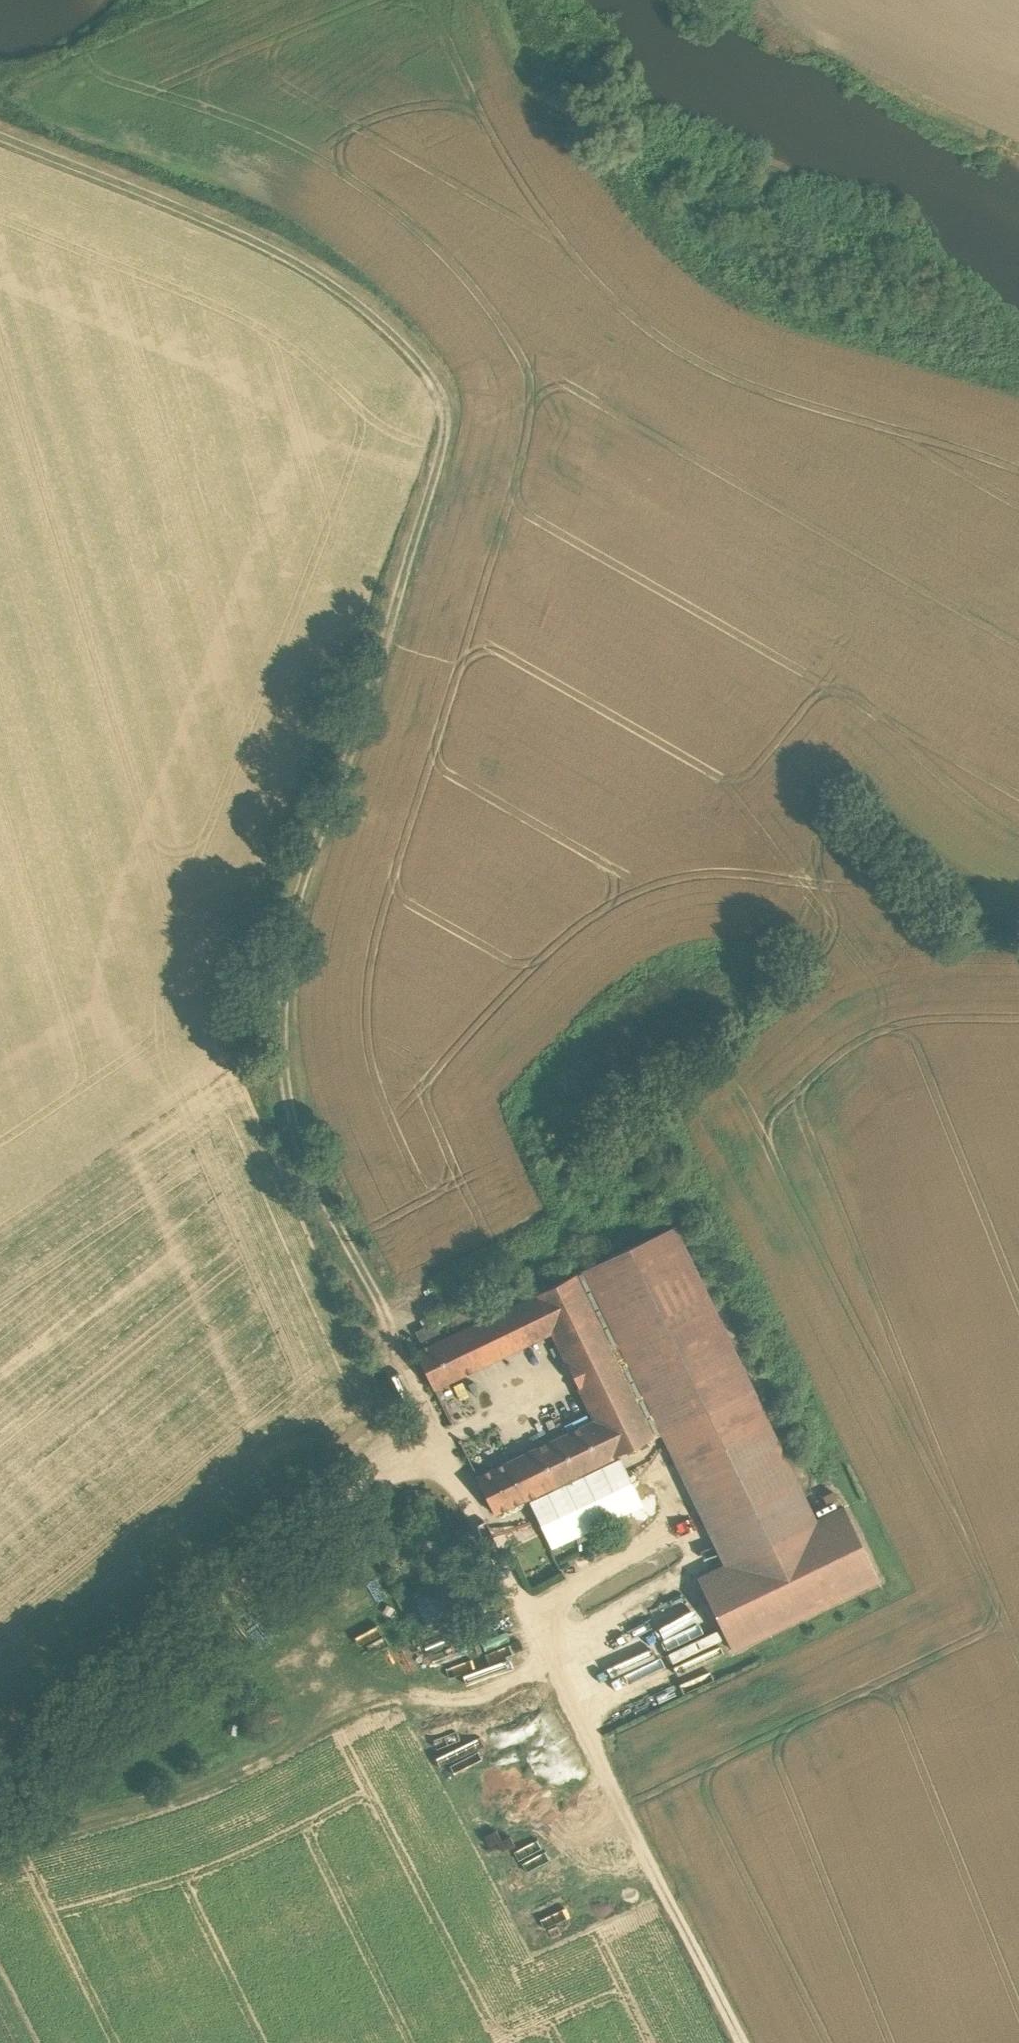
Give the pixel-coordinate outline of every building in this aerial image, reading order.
[(675,1224),(583,1269),(679,1469),(723,1564),(698,1577),(733,1652),(880,1581),(844,1506),(817,1519),(675,1224)] [(576,1274),(535,1294),(531,1286),(421,1340),(425,1348),(416,1352),(434,1389),(551,1332),(593,1421),(477,1477),(495,1514),(548,1488),(655,1438),(576,1274)]
